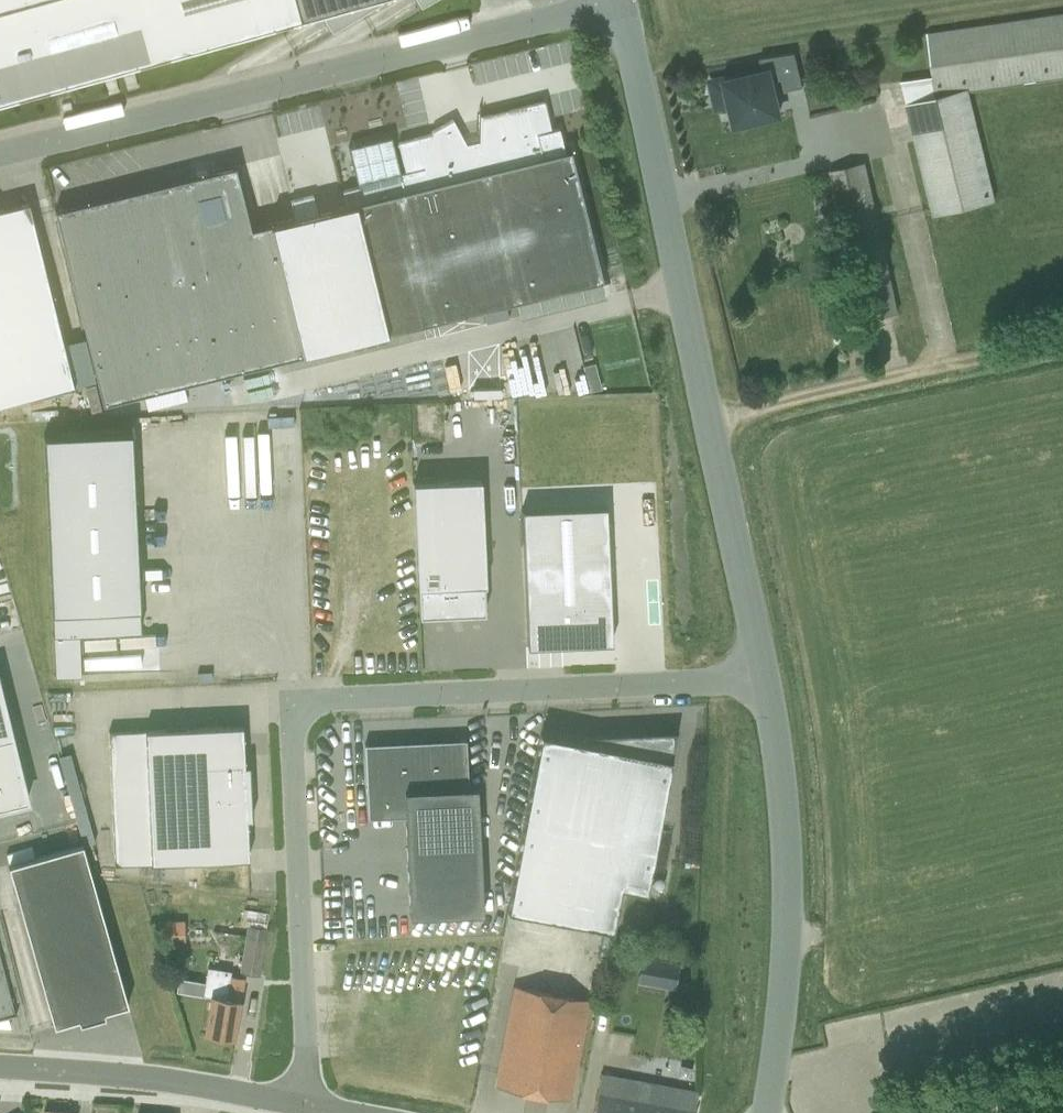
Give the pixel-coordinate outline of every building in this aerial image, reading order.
[(299,18),(319,12),(329,30),(379,2),(378,0),(0,0),(0,101),(299,18)] [(1062,75),(1062,13),(926,33),(926,34),(932,76),(900,80),(903,104),(906,104),(967,89),(1062,75)] [(758,58),(761,70),(710,82),(717,108),(730,105),(735,125),(782,113),(774,81),(781,79),(783,92),(802,87),(793,53),(758,58)] [(967,89),(906,104),(933,215),(994,200),(967,89)] [(59,103),(62,114),(73,111),(70,100),(59,103)] [(289,200),(293,218),(269,224),(249,229),(234,166),(54,210),(103,403),(324,349),(602,281),(570,149),(563,151),(558,128),(549,130),(542,101),(478,117),(478,140),(465,143),(452,119),(430,131),(431,133),(397,142),(404,172),(399,173),(390,137),(348,147),(357,186),(341,190),(345,206),(316,213),(311,195),(289,200)] [(897,145),(909,141),(898,104),(886,107),(897,145)] [(828,170),(848,260),(861,321),(896,313),(863,162),(828,170)] [(73,387),(27,203),(0,209),(0,404),(73,387)] [(591,361),(579,364),(572,333),(529,343),(541,398),(596,386),(591,361)] [(259,431),(259,436),(213,438),(215,499),(265,496),(264,466),(278,465),(278,455),(294,454),(293,429),(259,431)] [(138,608),(131,466),(130,431),(42,435),(44,471),(48,560),(50,612),(51,634),(54,677),(80,676),(79,672),(78,633),(139,630),(138,608)] [(418,616),(484,613),(483,584),(485,584),(480,480),(412,483),(418,616)] [(604,505),(520,509),(526,646),(611,642),(604,505)] [(25,800),(0,697),(0,807),(25,800)] [(241,725),(143,730),(108,732),(111,783),(114,865),(133,864),(150,863),(247,858),(246,819),(250,819),(247,764),(243,765),(241,725)] [(580,742),(539,734),(506,910),(611,930),(619,886),(645,891),(675,731),(582,735),(580,742)] [(465,739),(363,744),(366,801),(367,801),(368,817),(404,815),(409,916),(481,913),(476,786),(467,787),(465,739)] [(127,1005),(81,844),(8,865),(53,1026),(77,1019),(78,1023),(103,1016),(102,1012),(127,1005)] [(258,977),(266,929),(247,926),(239,973),(258,977)] [(642,959),(638,980),(674,986),(678,965),(642,959)] [(9,1027),(7,1017),(15,1014),(15,1013),(14,1013),(11,1003),(0,961),(0,1027),(9,1027)] [(213,974),(207,1011),(203,1033),(233,1038),(243,979),(213,974)] [(513,986),(499,1065),(495,1086),(568,1100),(587,1000),(513,986)] [(691,1066),(680,1064),(678,1076),(689,1078),(691,1066)] [(593,1110),(592,1112),(693,1112),(694,1110),(693,1110),(697,1092),(600,1073),(593,1110)]
